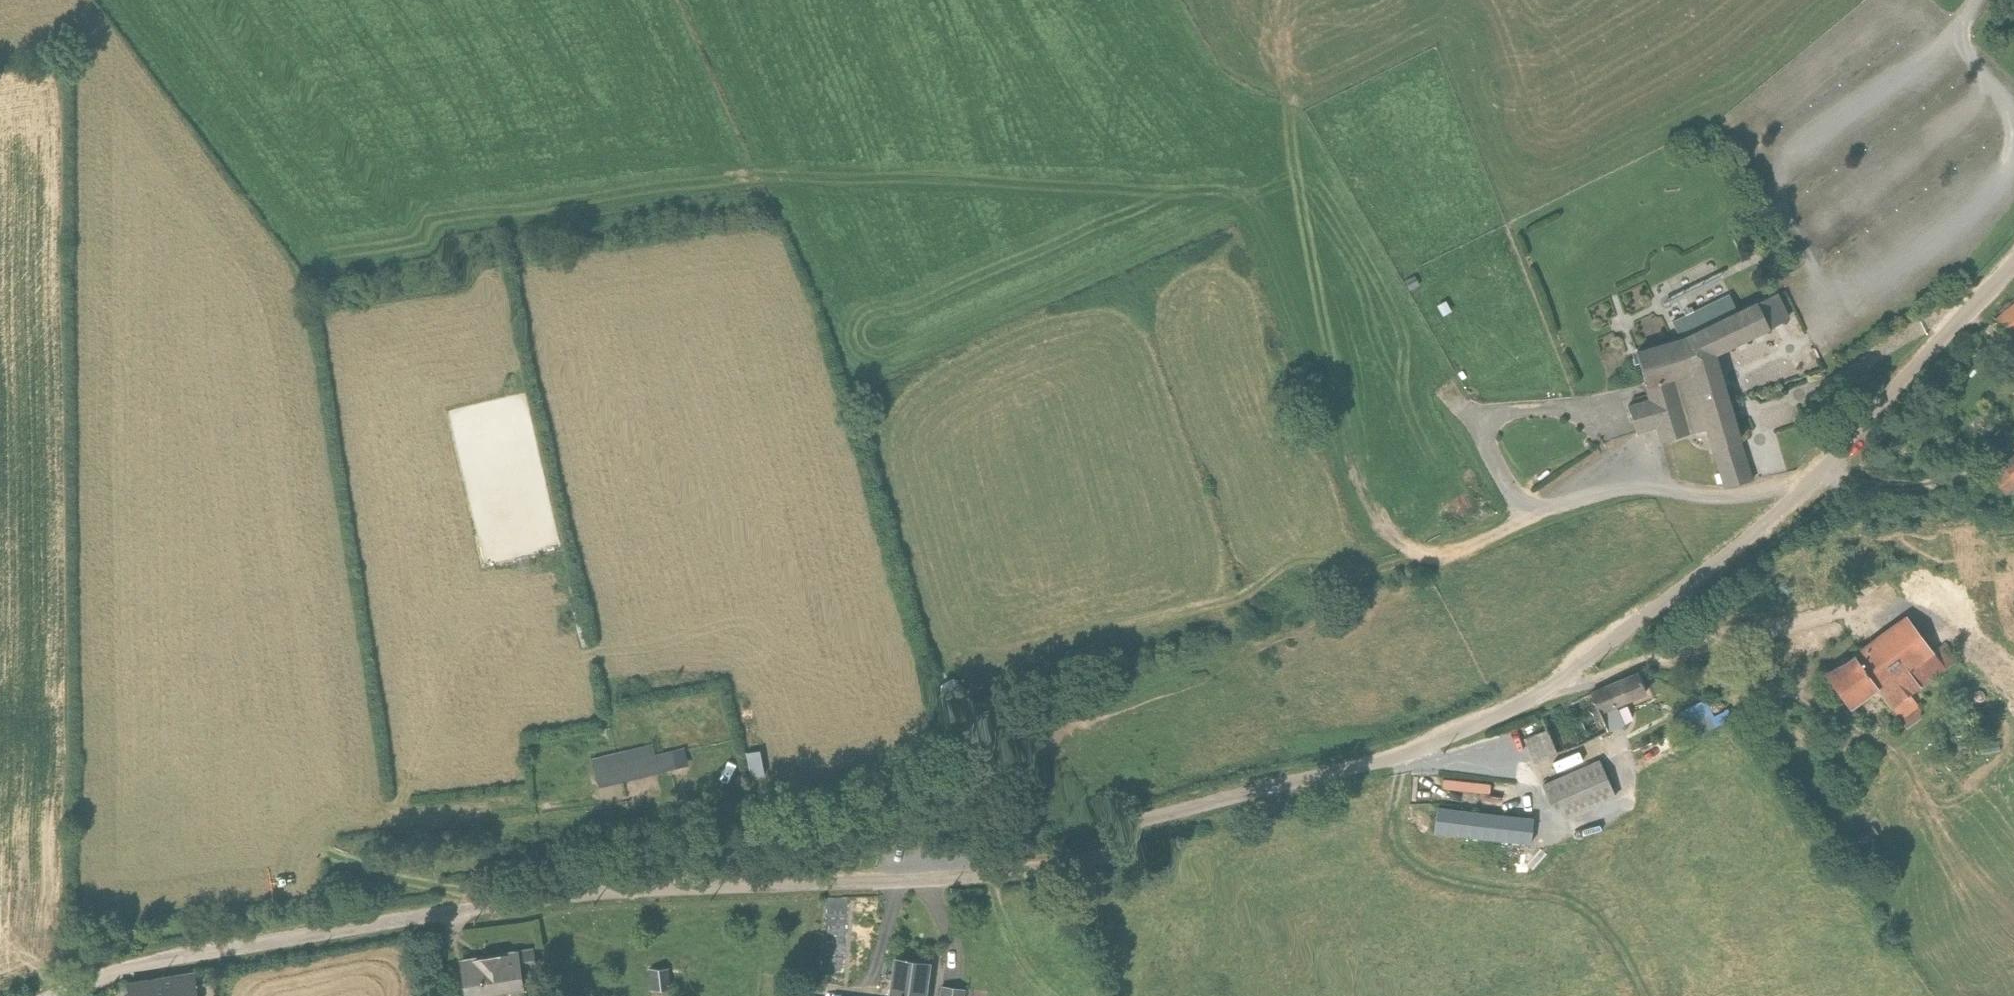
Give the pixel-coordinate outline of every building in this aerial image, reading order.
[(1715,445),(1733,503),(1761,494),(1725,371),(1798,336),(1788,308),(1742,326),(1736,311),(1680,337),(1687,353),(1643,365),(1653,400),(1656,414),(1637,419),(1645,450),(1664,443),(1668,458),(1715,445)] [(2002,493),(2013,509),(2013,484),(2002,493)] [(1958,689),(1917,636),(1837,698),(1863,732),(1890,711),(1905,730),(1958,689)] [(1646,695),(1548,738),(1556,756),(1566,781),(1636,750),(1627,730),(1656,717),(1646,695)] [(652,742),(593,756),(601,784),(674,764),(670,748),(655,752),(652,742)] [(754,743),(756,764),(767,763),(764,742),(754,743)] [(684,745),(670,748),(674,764),(688,761),(684,745)] [(1625,818),(1608,784),(1556,810),(1572,844),(1625,818)] [(1456,805),(1456,815),(1504,816),(1504,806),(1456,805)] [(1543,846),(1448,834),(1445,858),(1540,870),(1543,846)] [(518,950),(459,959),(465,995),(466,995),(524,987),(518,950)] [(930,967),(895,959),(887,995),(926,995),(930,967)] [(654,988),(674,987),(674,965),(653,965),(654,988)] [(127,995),(195,995),(192,974),(126,982),(127,995)] [(941,988),(940,995),(965,995),(966,989),(941,988)]
